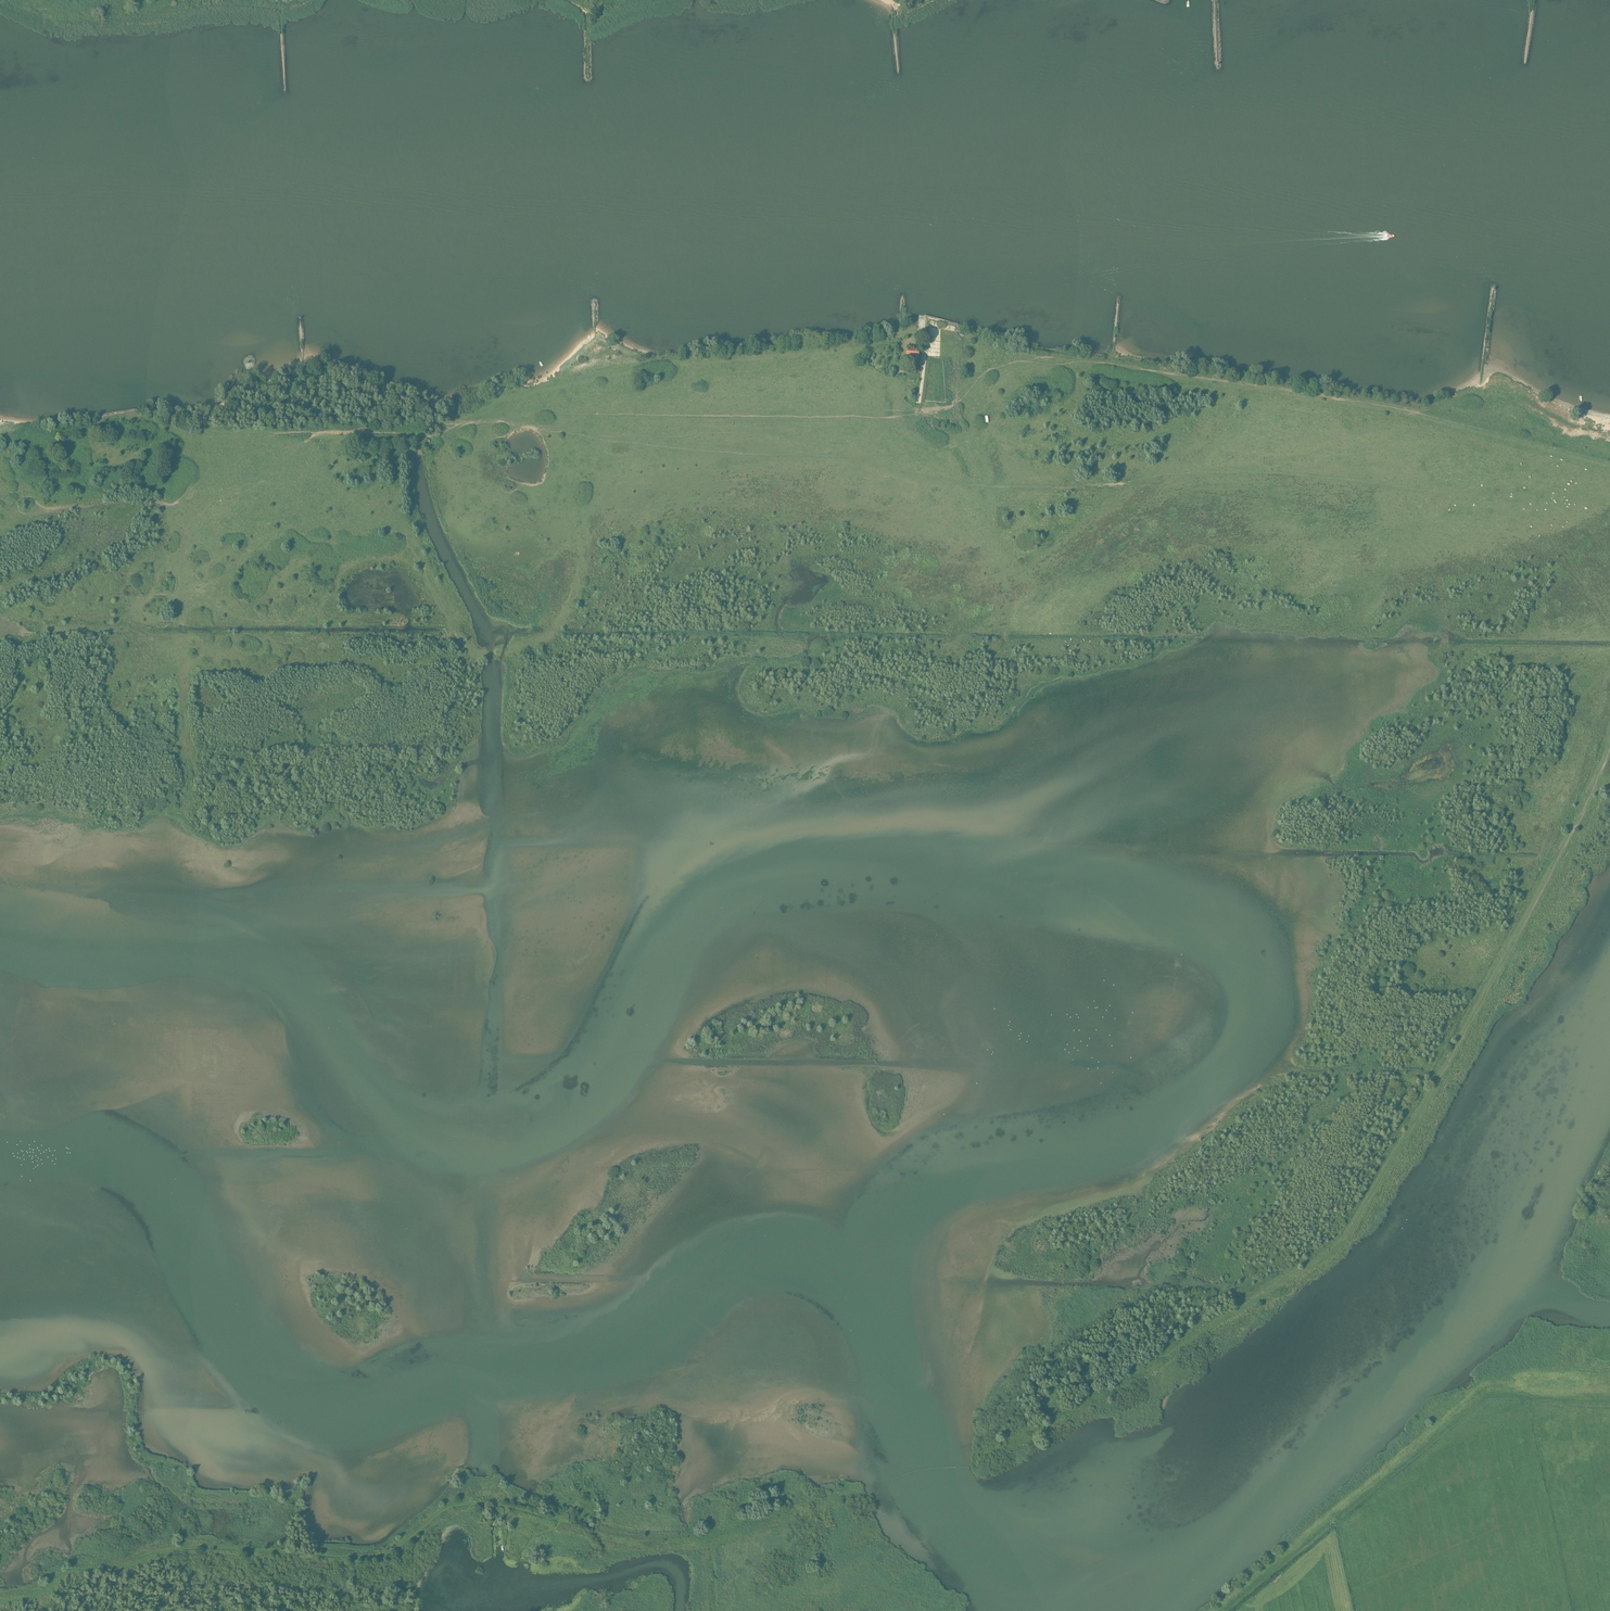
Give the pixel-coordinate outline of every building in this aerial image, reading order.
[(914,357),(914,361),(918,361),(918,357),(919,350),(914,349),(915,346),(907,345),(905,356),(914,357)] [(485,1483),(489,1488),(494,1485),(490,1480),(485,1483)]
